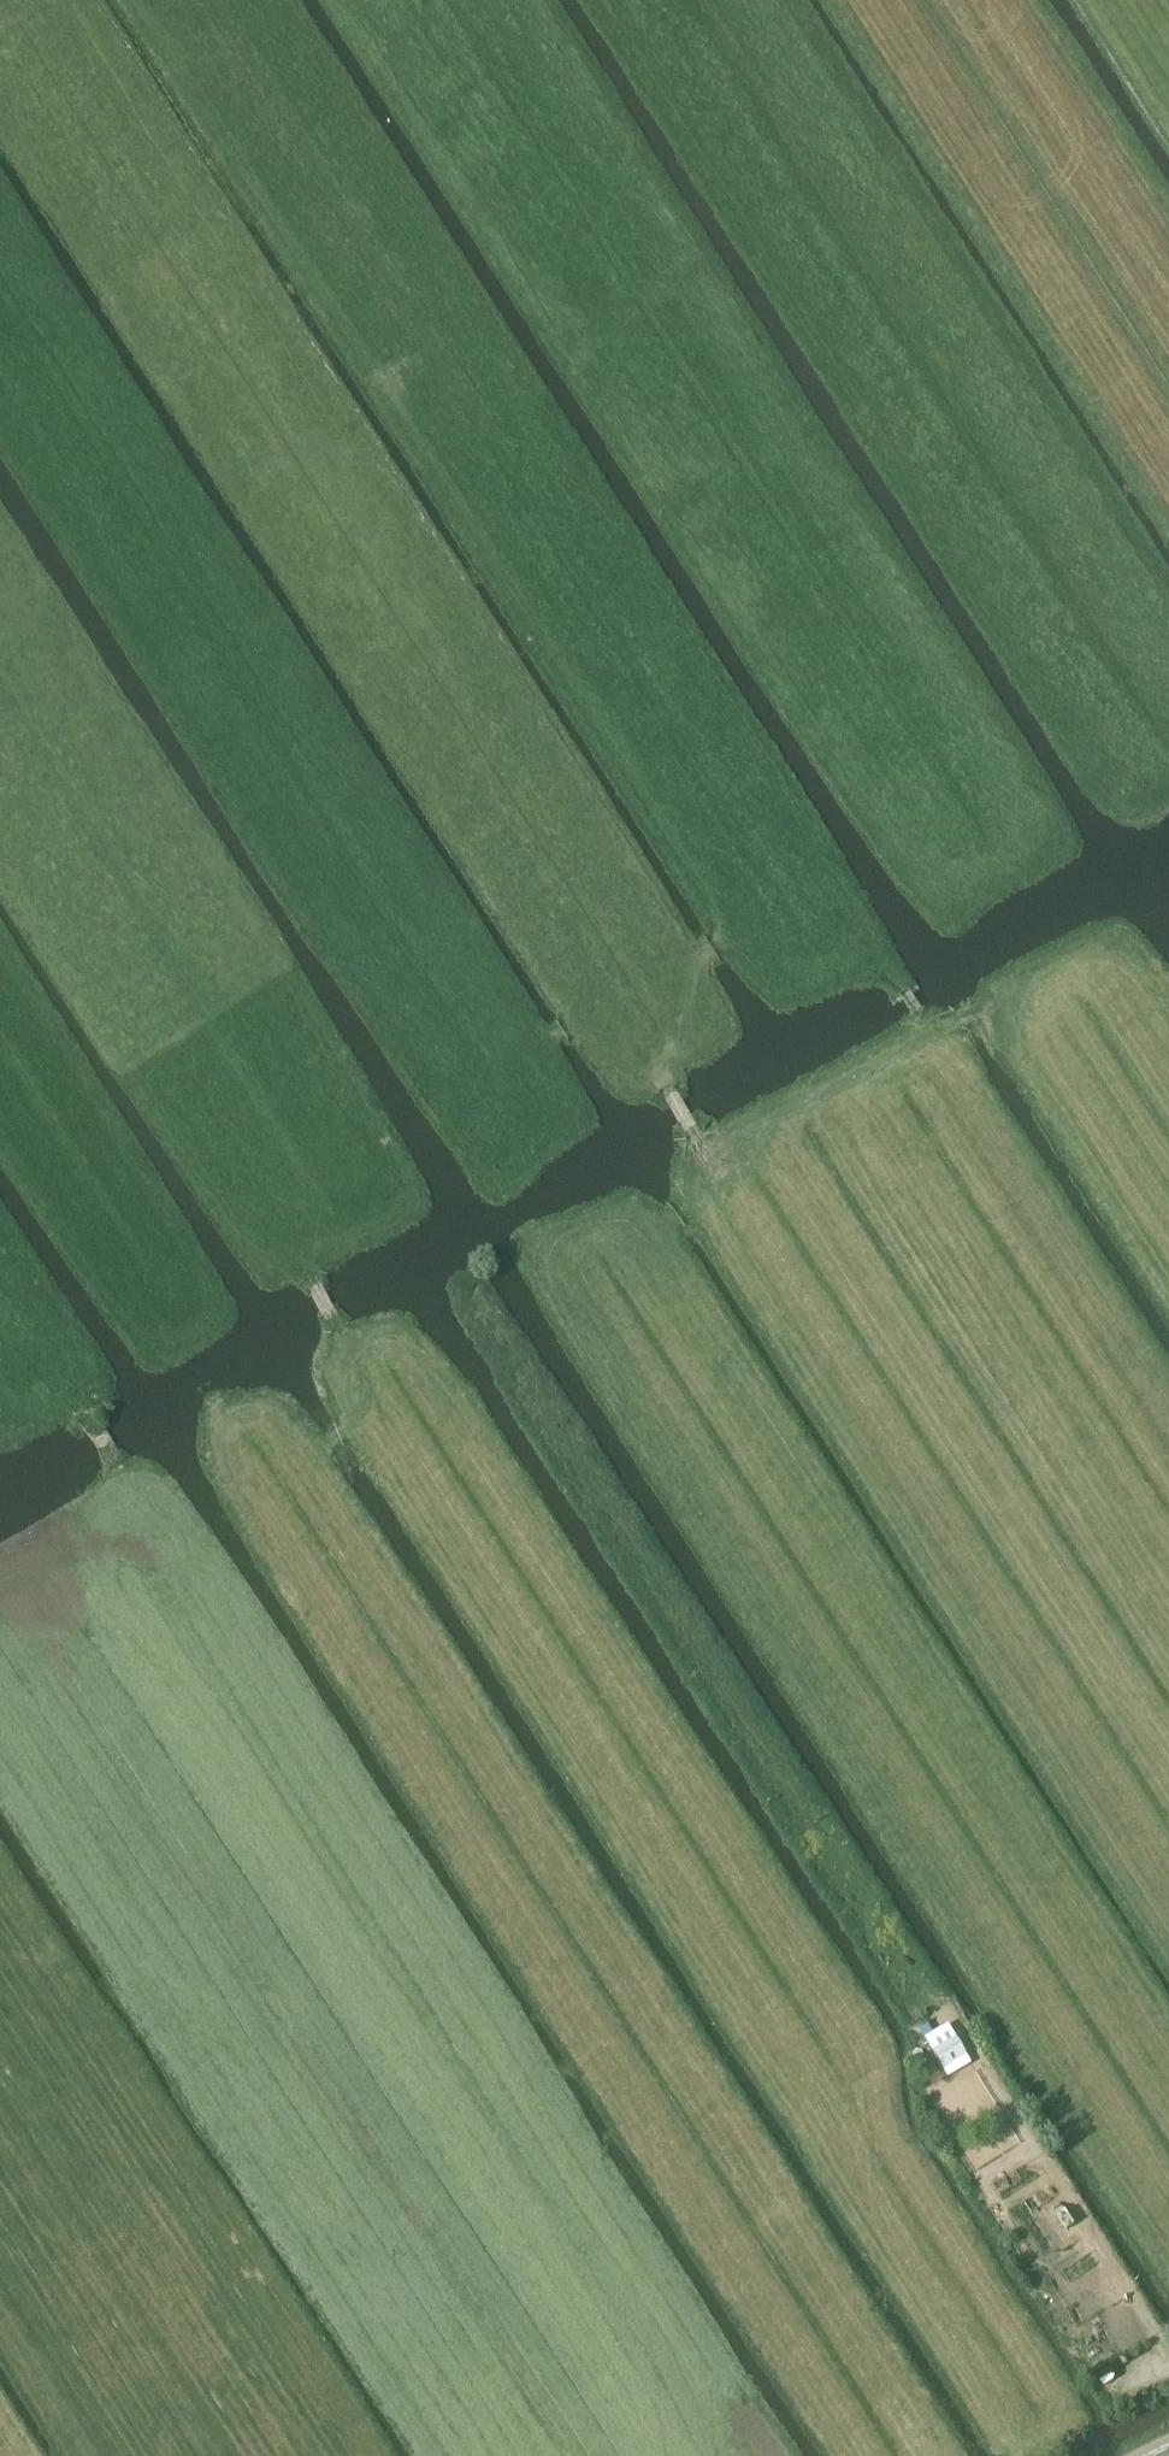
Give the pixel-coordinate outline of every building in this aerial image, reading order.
[(923,2038),(930,2050),(941,2070),(946,2078),(969,2064),(965,2057),(953,2037),(947,2025),(923,2038)]
